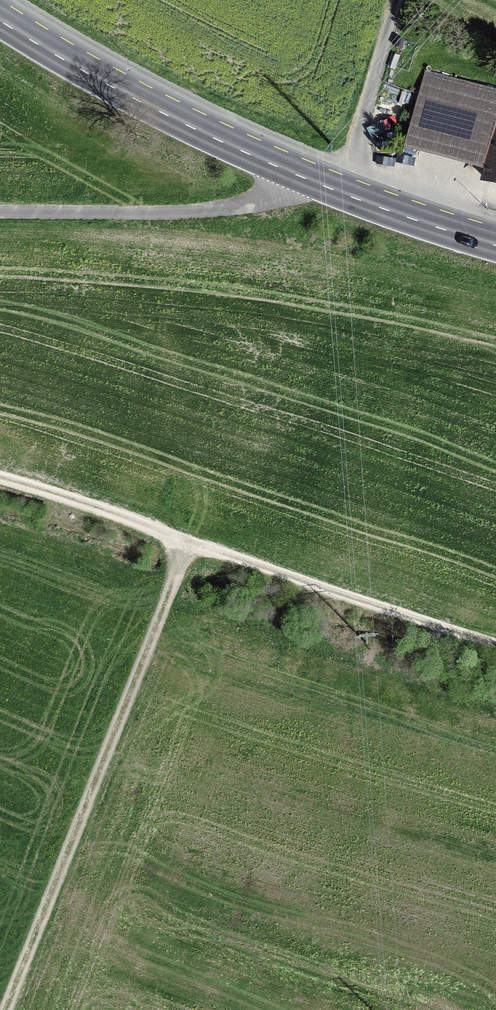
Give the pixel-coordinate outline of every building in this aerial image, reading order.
[(424,75),(408,134),(477,153),(492,94),(424,75)] [(490,138),(485,155),(493,157),(486,179),(495,182),(495,140),(490,138)]
